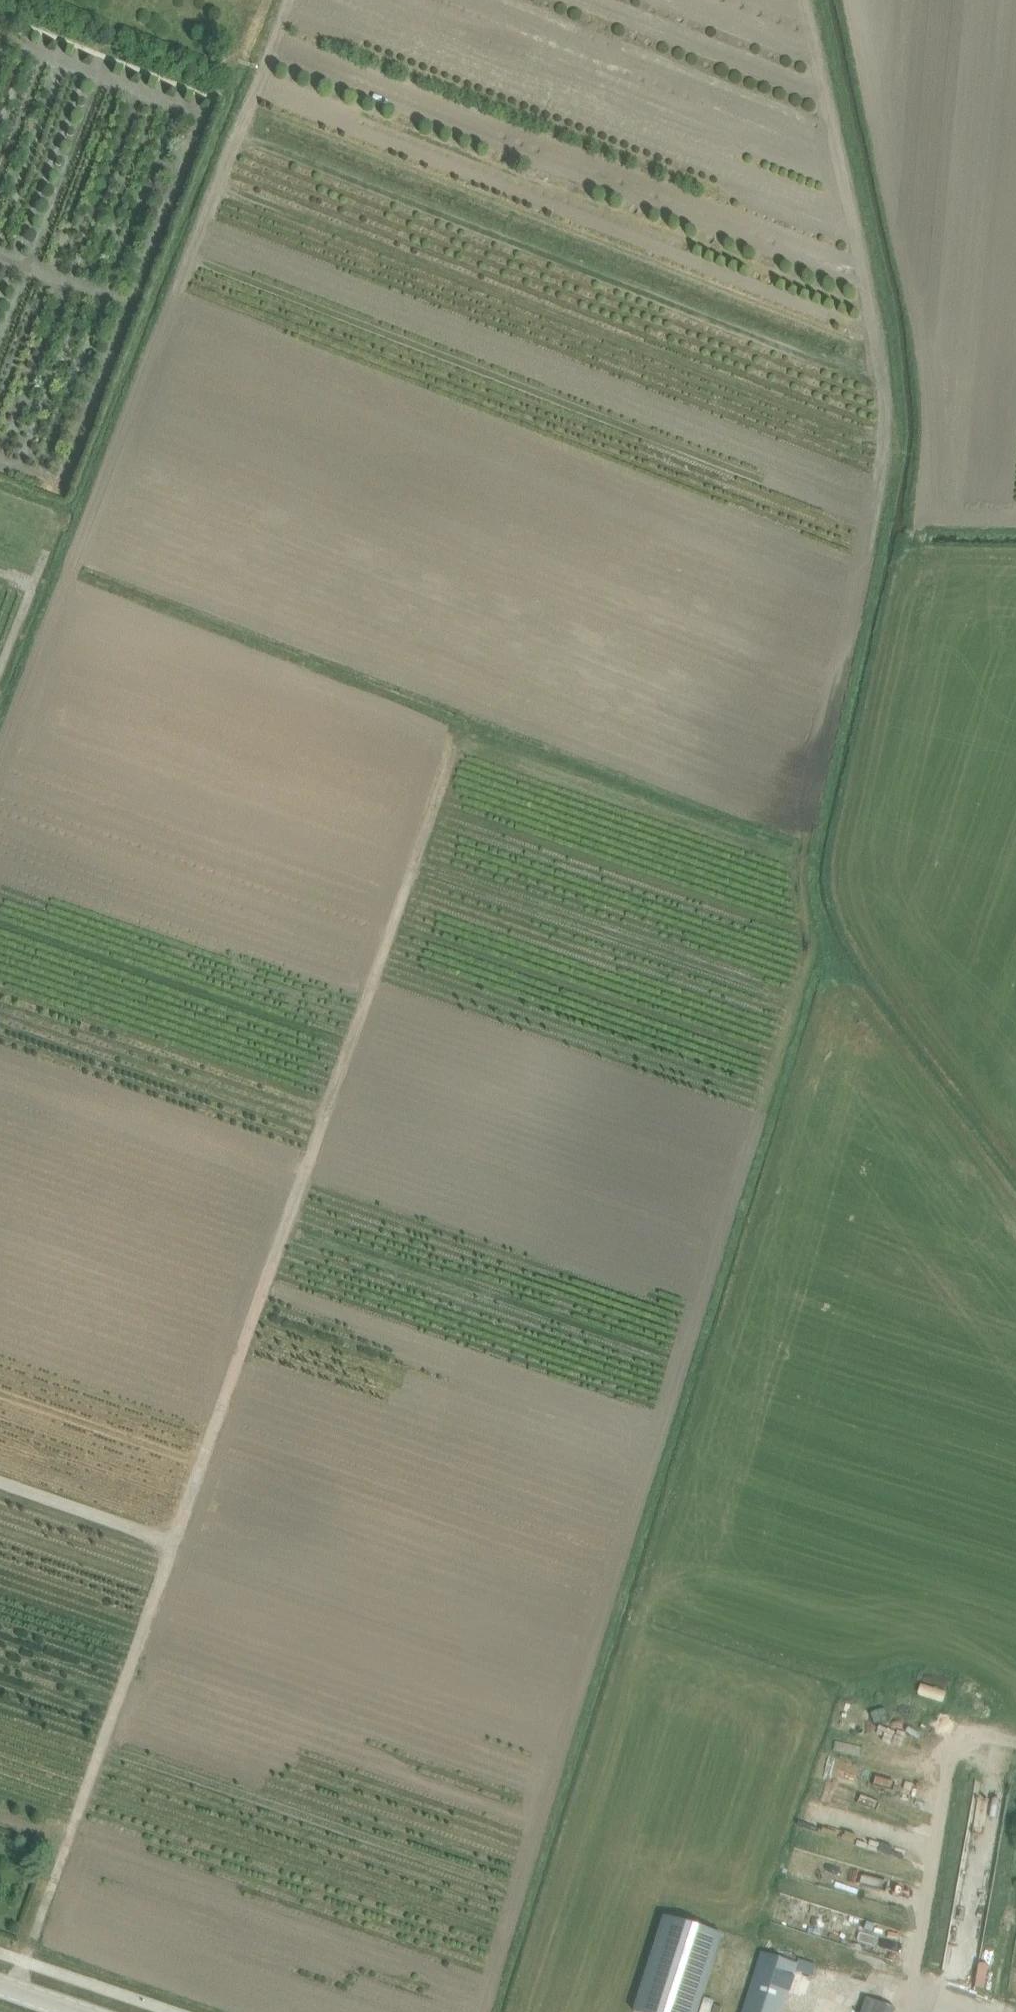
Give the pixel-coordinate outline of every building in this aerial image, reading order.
[(637,2011),(700,2011),(724,1935),(667,1917),(637,2011)] [(795,1963),(763,1953),(744,2011),(779,2011),(795,1963)]
